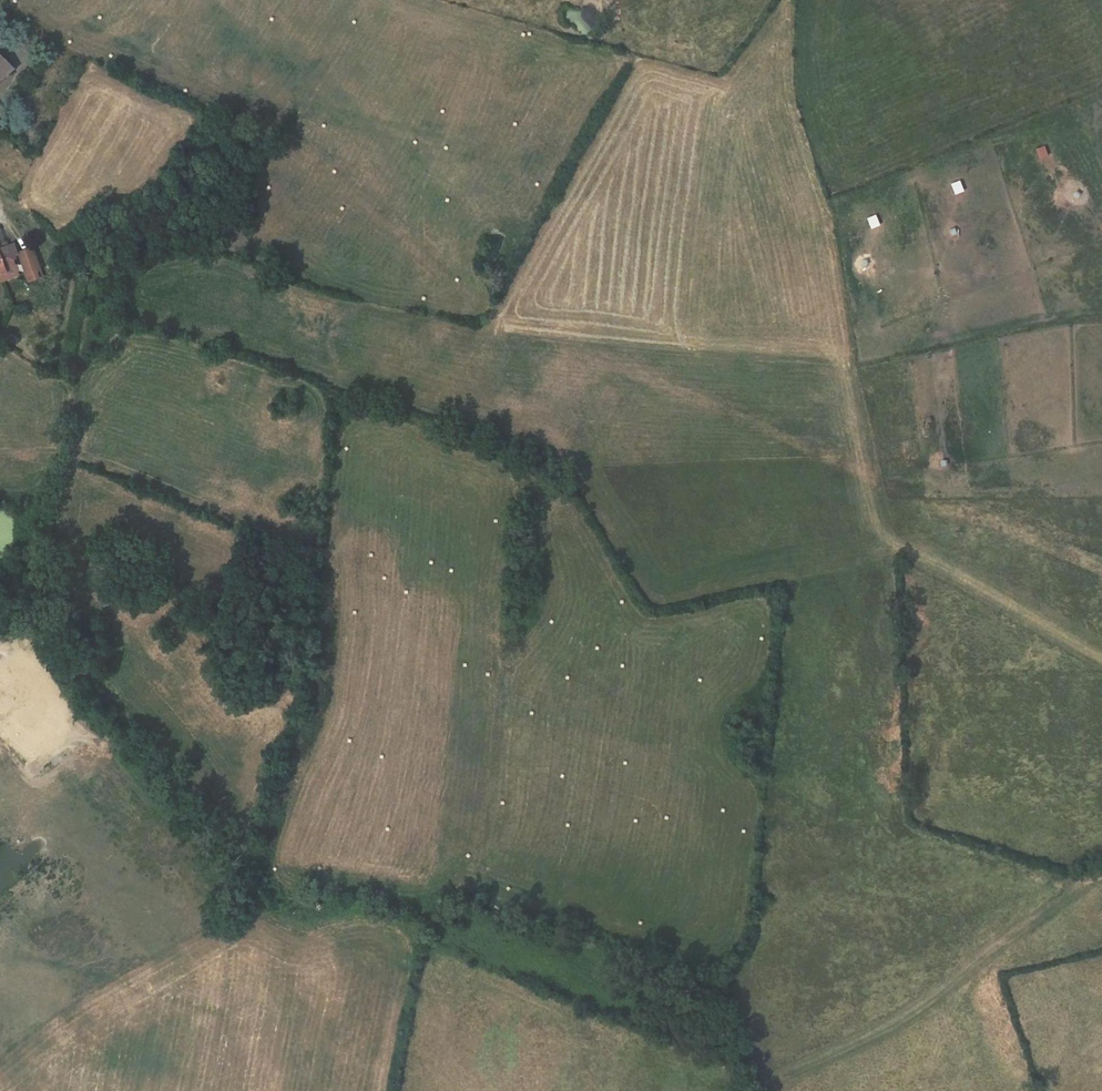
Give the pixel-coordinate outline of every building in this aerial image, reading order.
[(4,76),(7,78),(14,71),(0,55),(0,81),(4,76)] [(5,270),(5,269),(16,266),(14,259),(16,258),(15,255),(18,254),(14,244),(6,247),(0,229),(0,272),(5,270)] [(20,253),(28,274),(41,269),(33,249),(20,253)] [(257,698),(270,686),(264,679),(250,691),(257,698)]
